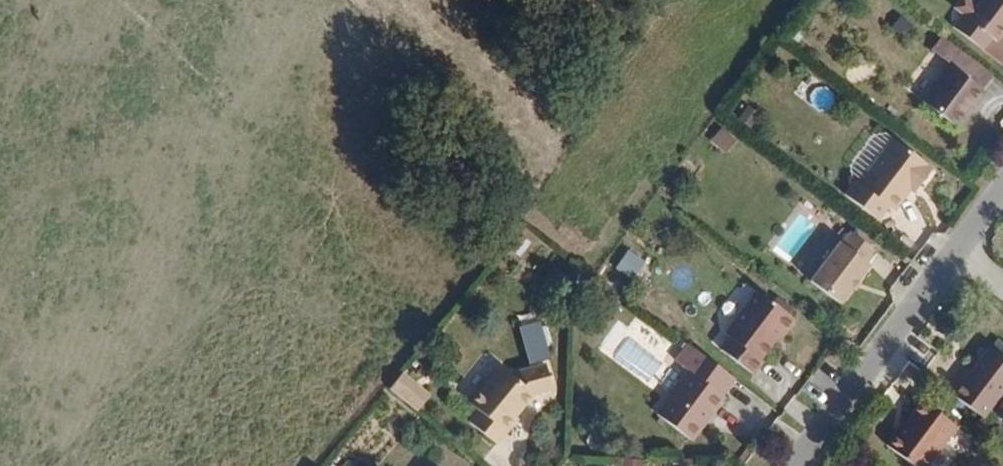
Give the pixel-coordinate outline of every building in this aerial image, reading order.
[(1002,27),(1002,0),(977,0),(958,24),(953,20),(943,33),(974,55),(983,43),(988,47),(1002,27)] [(966,110),(976,96),(941,70),(913,106),(945,131),(963,107),(966,110)] [(909,191),(922,174),(884,144),(848,191),(844,187),(834,200),(866,225),(876,212),(882,217),(899,195),(905,187),(909,191)] [(903,198),(909,191),(905,187),(899,195),(903,198)] [(830,307),(860,267),(858,266),(867,254),(842,235),(833,247),(831,245),(800,284),(830,307)] [(765,338),(773,329),(775,331),(786,319),(748,289),(715,332),(721,336),(712,348),(743,373),(753,360),(750,357),(765,338)] [(521,324),(528,363),(550,359),(543,320),(521,324)] [(768,341),(775,331),(773,329),(765,338),(768,341)] [(681,438),(715,394),(712,392),(724,376),(689,349),(676,365),(680,368),(647,411),(681,438)] [(1002,389),(1002,365),(985,351),(966,374),(956,387),(950,382),(941,395),(976,422),(1002,389)] [(510,414),(531,390),(549,385),(543,361),(516,368),(510,374),(497,364),(467,400),(475,407),(465,418),(492,441),(513,417),(510,414)] [(956,387),(966,374),(961,370),(950,382),(956,387)] [(403,372),(391,391),(420,409),(432,390),(403,372)] [(915,404),(896,427),(888,437),(886,436),(877,447),(902,465),(921,465),(949,431),(915,404)] [(888,437),(896,427),(894,426),(886,436),(888,437)]
